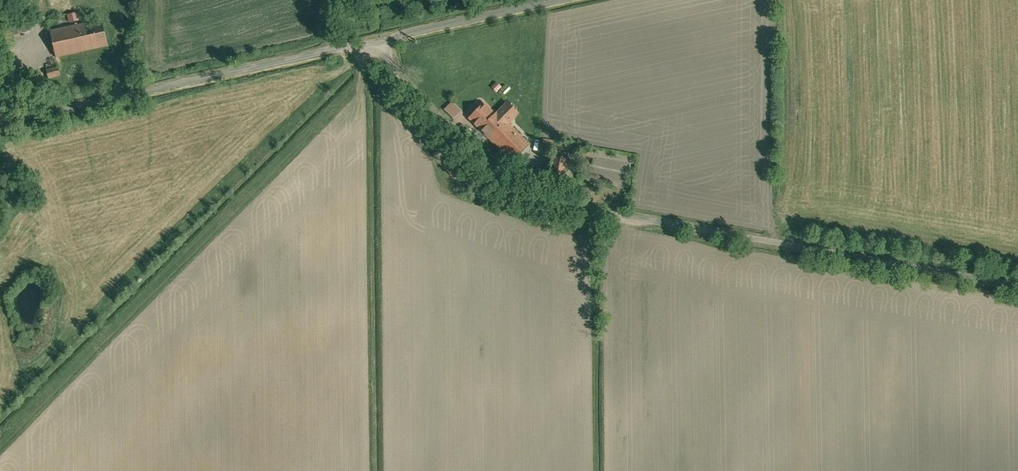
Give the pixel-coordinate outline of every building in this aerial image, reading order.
[(21,32),(33,30),(31,20),(29,13),(13,16),(17,33),(21,32)] [(69,15),(70,22),(81,20),(79,13),(69,15)] [(52,29),(58,59),(91,52),(91,48),(110,44),(105,22),(86,26),(86,23),(52,29)] [(58,65),(45,69),(48,79),(61,75),(58,65)] [(498,82),(492,88),(498,94),(504,88),(498,82)] [(510,88),(503,93),(505,96),(512,90),(510,88)] [(463,111),(454,101),(446,109),(455,119),(463,111)] [(486,102),(470,118),(507,155),(512,160),(518,154),(531,142),(511,123),(521,113),(508,101),(497,112),(486,102)] [(551,140),(545,139),(544,147),(552,148),(553,141),(551,140)] [(570,157),(555,155),(553,167),(552,174),(566,177),(568,171),(570,157)]
